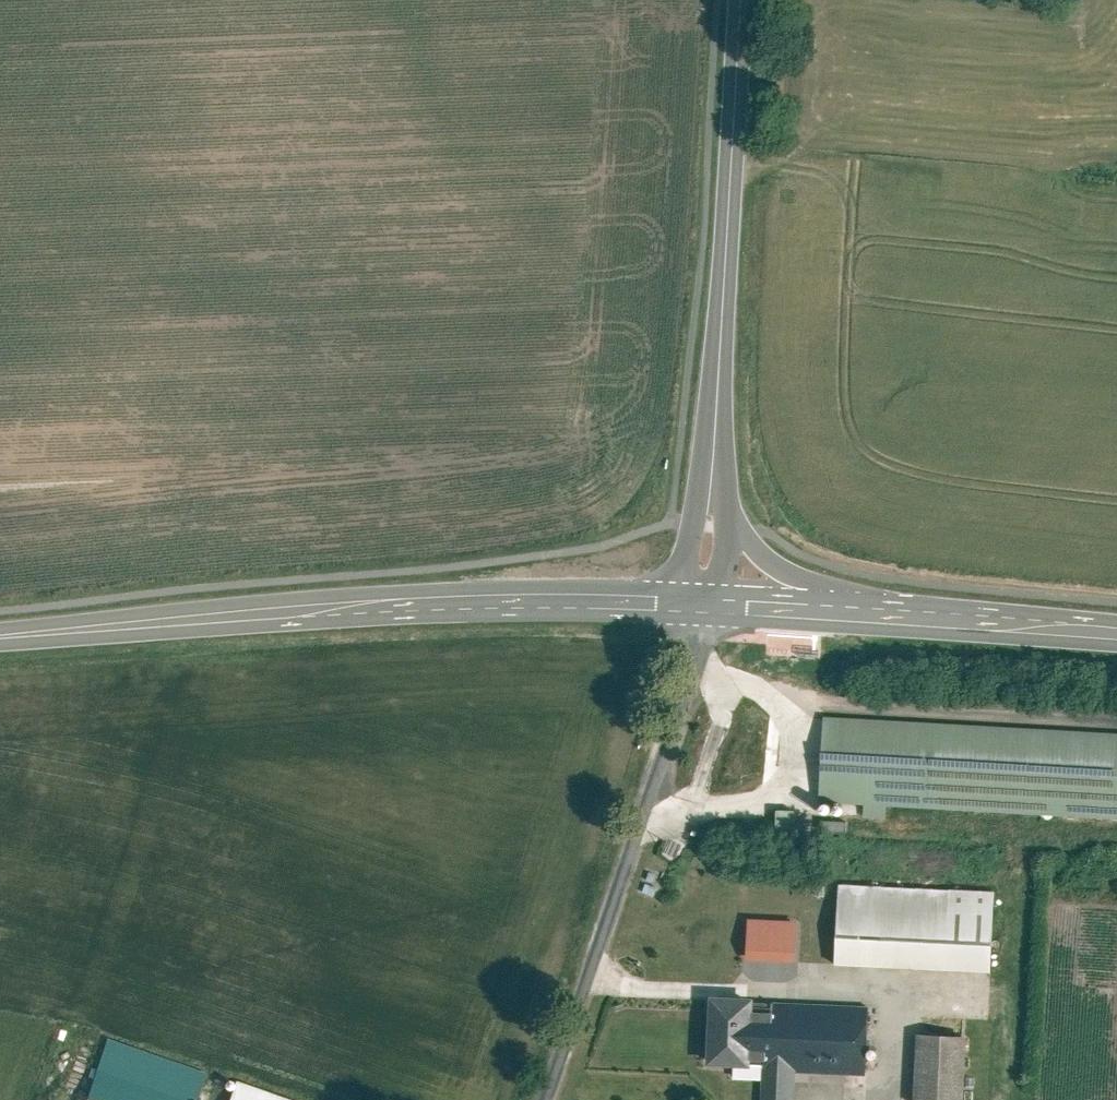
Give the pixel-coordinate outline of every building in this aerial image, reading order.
[(826,716),(822,801),(1116,817),(1116,731),(826,716)] [(998,890),(839,882),(835,964),(994,971),(998,890)] [(756,918),(757,961),(807,960),(807,918),(756,918)] [(771,1010),(752,1009),(753,996),(709,994),(706,1064),(750,1065),(751,1061),(763,1061),(761,1099),(795,1099),(796,1069),(867,1072),(870,1006),(772,1002),(771,1010)] [(965,1035),(916,1034),(914,1099),(963,1099),(965,1035)] [(84,1099),(198,1099),(207,1072),(106,1037),(84,1099)] [(226,1099),(298,1099),(234,1078),(226,1099)]
